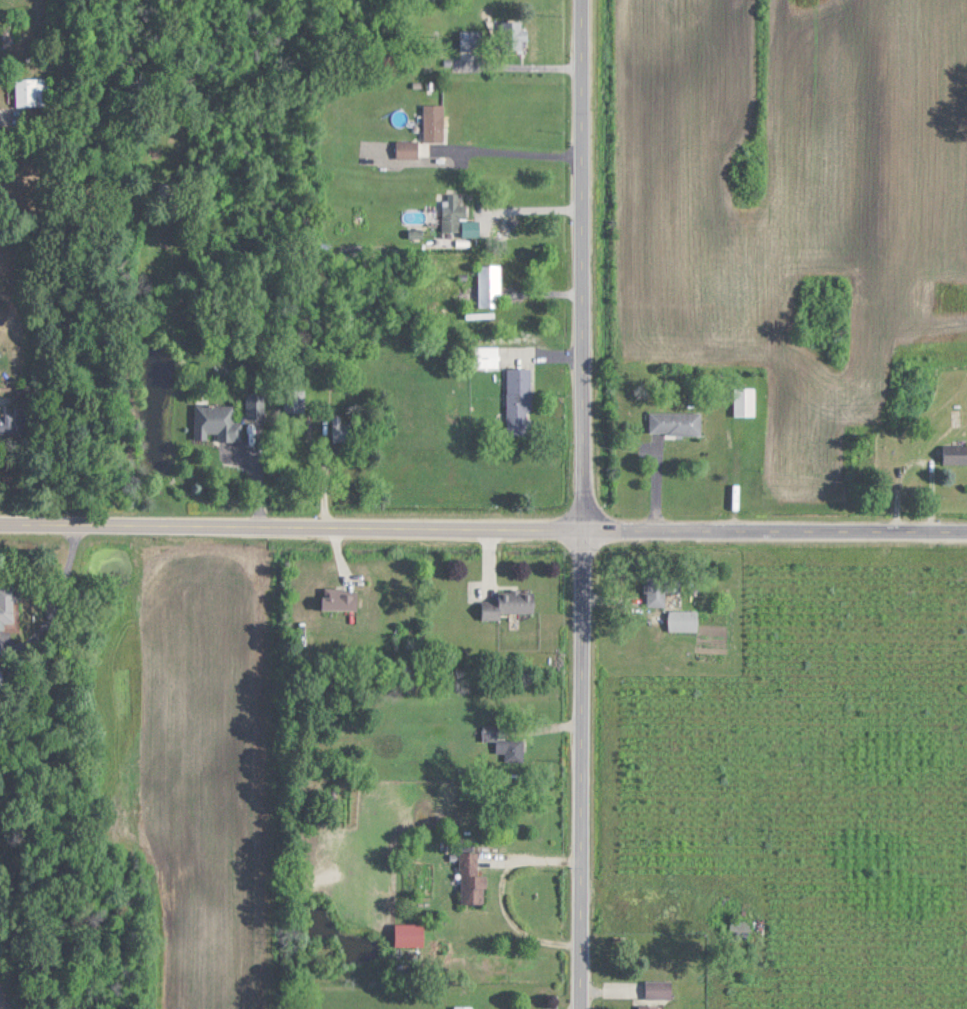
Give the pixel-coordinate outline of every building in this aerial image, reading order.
[(526,21),(501,21),(501,51),(526,51),(526,21)] [(460,31),(460,49),(484,49),(484,31),(460,31)] [(48,106),(48,78),(15,78),(15,106),(48,106)] [(424,105),(424,142),(444,142),(444,105),(424,105)] [(417,158),(417,141),(397,141),(397,158),(417,158)] [(172,183),(159,183),(159,196),(172,196),(172,183)] [(476,237),(476,221),(467,221),(467,204),(459,204),(459,194),(444,193),(443,232),(463,232),(463,237),(476,237)] [(501,265),(479,265),(479,307),(501,307),(501,265)] [(499,346),(471,346),(471,368),(499,368),(499,346)] [(532,369),(507,369),(507,434),(532,434),(532,369)] [(735,416),(756,416),(756,388),(735,388),(735,416)] [(304,391),(285,391),(285,413),(304,413),(304,391)] [(246,418),(264,418),(264,393),(246,393),(246,418)] [(217,441),(238,441),(238,405),(195,405),(195,438),(217,438),(217,441)] [(702,413),(651,413),(651,434),(702,434),(702,413)] [(17,435),(16,415),(0,415),(0,435),(17,435)] [(347,417),(332,417),(332,441),(347,441),(347,417)] [(966,464),(966,446),(945,446),(945,464),(966,464)] [(647,606),(666,606),(666,590),(682,590),(682,575),(647,575),(647,606)] [(0,587),(0,622),(14,622),(13,586),(0,587)] [(322,608),(357,608),(357,589),(342,589),(342,586),(322,586),(322,608)] [(483,619),(501,618),(501,612),(535,611),(534,589),(500,590),(501,599),(482,600),(483,619)] [(699,632),(699,610),(670,610),(670,632),(699,632)] [(500,761),(528,761),(528,738),(500,738),(500,761)] [(477,874),(477,851),(461,851),(461,902),(485,902),(485,874),(477,874)] [(731,929),(731,958),(753,958),(753,929),(731,929)] [(672,998),(672,980),(646,980),(646,998),(672,998)]
